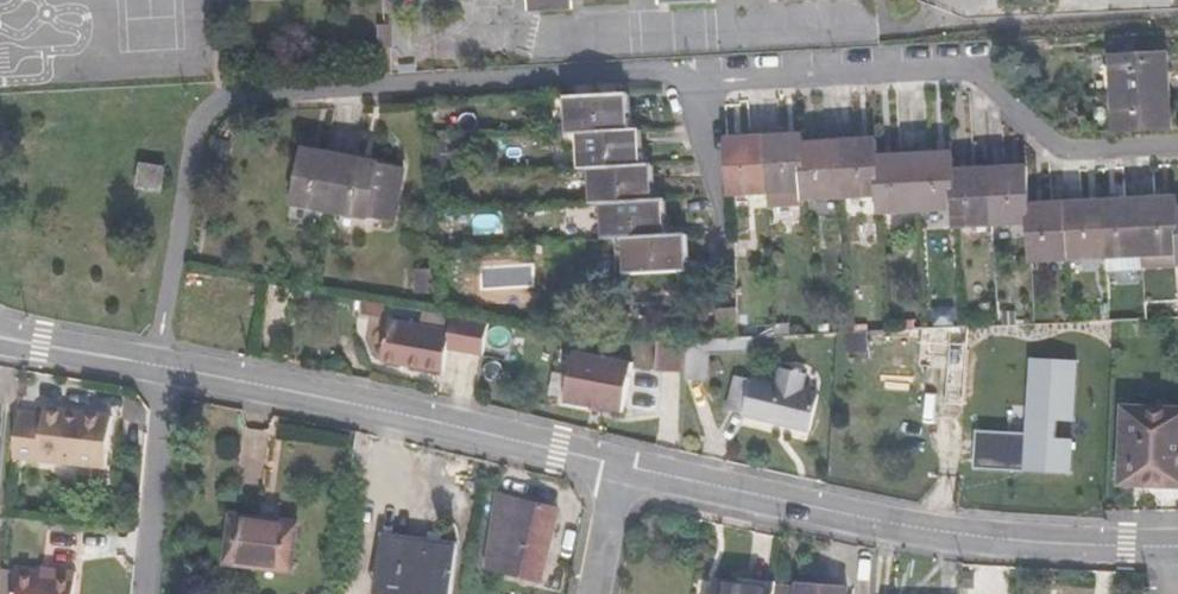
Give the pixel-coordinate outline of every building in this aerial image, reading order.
[(528,9),(573,7),(573,0),(528,0),(528,9)] [(1168,54),(1112,57),(1117,130),(1173,127),(1168,54)] [(569,133),(580,132),(582,168),(591,167),(594,202),(604,202),(607,237),(626,237),(627,272),(688,270),(686,234),(667,235),(664,200),(654,200),(652,165),(641,165),(640,130),(629,130),(627,94),(568,97),(569,133)] [(1031,222),(1030,205),(1028,166),(954,170),(953,152),(879,156),(878,138),(804,144),(803,134),(729,138),(732,194),(806,190),(806,199),(881,195),(882,212),(956,209),(957,226),(1031,222)] [(296,204),(369,218),(373,198),(379,162),(306,148),(296,204)] [(373,198),(398,202),(404,167),(379,162),(373,198)] [(167,168),(141,163),(138,188),(163,193),(167,168)] [(1144,199),(1147,255),(1148,273),(1177,271),(1177,197),(1144,199)] [(373,198),(369,218),(394,222),(398,202),(373,198)] [(1147,255),(1144,199),(1030,205),(1031,222),(1033,261),(1147,255)] [(722,338),(733,338),(740,337),(738,308),(721,309),(722,338)] [(452,329),(390,319),(383,360),(445,370),(449,347),(484,353),(490,321),(454,315),(452,329)] [(950,368),(953,328),(923,330),(921,366),(950,368)] [(969,345),(970,328),(953,328),(950,368),(947,404),(965,406),(969,345)] [(687,373),(686,376),(704,378),(706,353),(733,351),(733,338),(722,338),(689,340),(687,373)] [(657,371),(687,373),(689,340),(659,341),(657,371)] [(624,418),(635,369),(577,356),(566,405),(624,418)] [(977,471),(1073,474),(1074,439),(1057,439),(1057,421),(1075,421),(1077,361),(1032,359),(1030,434),(978,432),(977,471)] [(745,414),(754,379),(737,375),(729,410),(745,414)] [(754,379),(745,414),(745,415),(811,431),(820,395),(754,379)] [(1125,406),(1122,484),(1177,486),(1177,409),(1125,406)] [(19,412),(15,457),(107,467),(114,416),(45,408),(45,415),(19,412)] [(559,509),(498,494),(481,565),(542,580),(559,509)] [(299,523),(270,520),(270,525),(232,521),(228,560),(295,567),(299,523)] [(459,545),(382,534),(375,586),(374,593),(382,593),(452,593),(459,545)] [(48,574),(18,570),(15,593),(75,593),(78,572),(57,570),(56,574),(48,574)] [(777,592),(715,584),(714,593),(777,593),(777,592)] [(777,592),(777,593),(849,593),(850,588),(798,585),(798,593),(777,592)]
